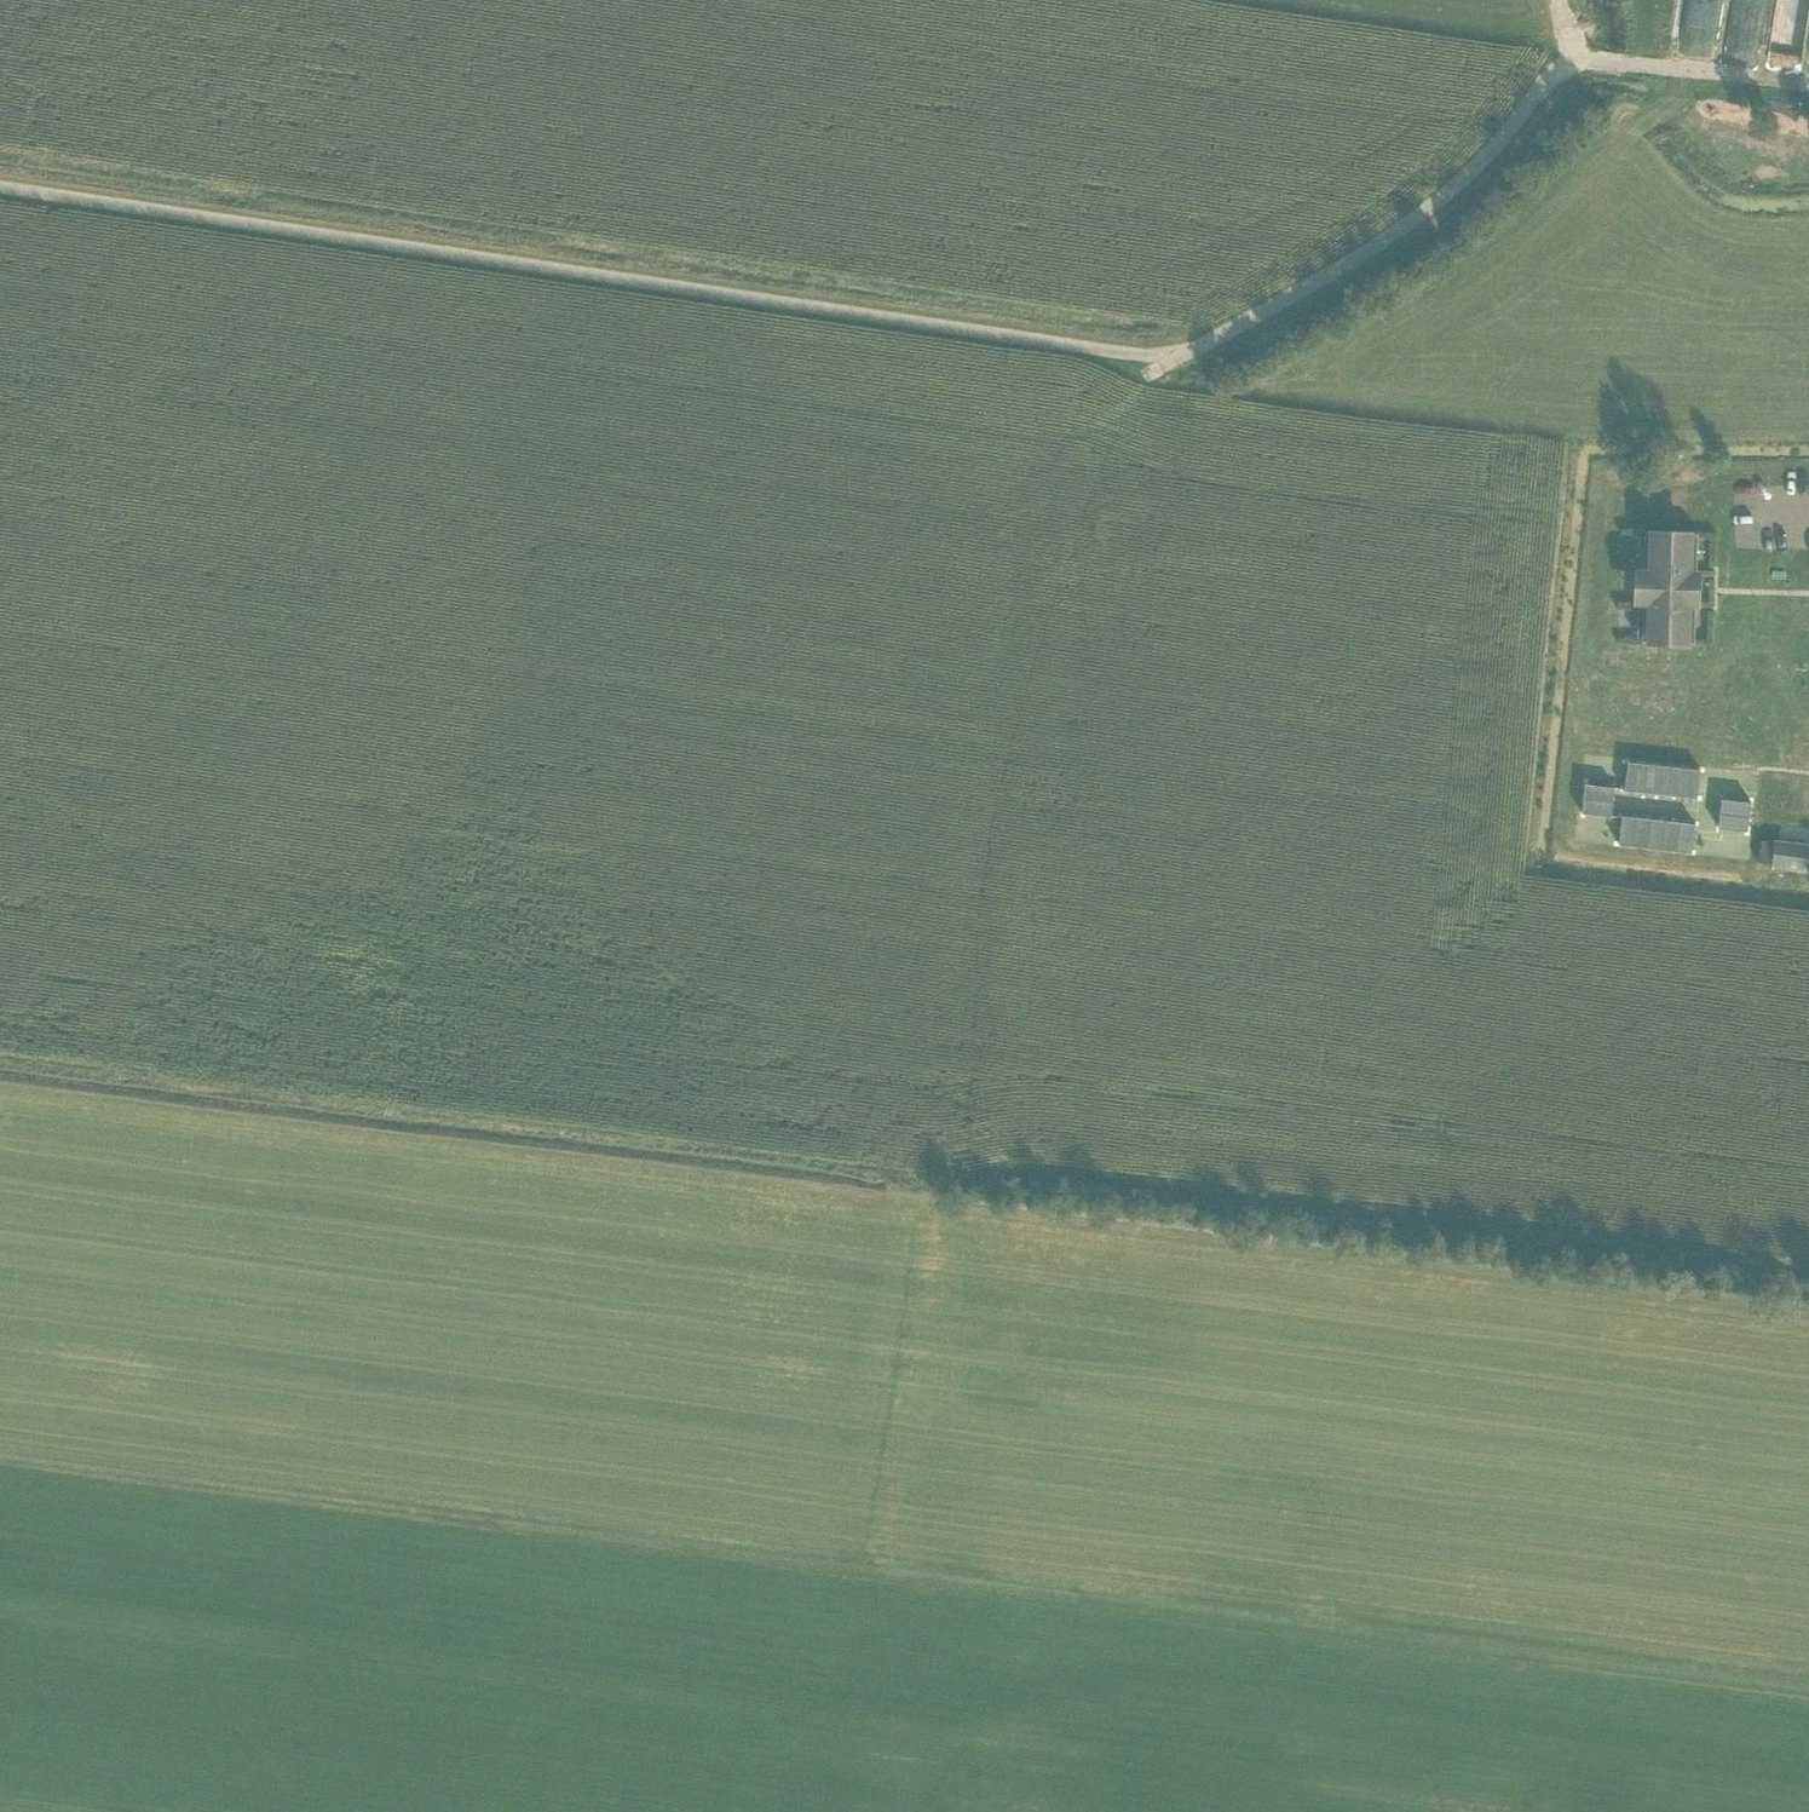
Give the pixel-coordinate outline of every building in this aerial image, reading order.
[(1790,34),(1786,50),(1806,55),(1808,41),(1808,38),(1790,34)] [(1698,531),(1645,529),(1644,536),(1639,536),(1638,563),(1644,564),(1644,567),(1634,567),(1633,604),(1643,604),(1642,609),(1637,609),(1637,636),(1642,636),(1641,641),(1694,642),(1696,605),(1699,606),(1700,569),(1697,569),(1698,531)] [(1707,560),(1709,590),(1725,589),(1723,559),(1707,560)] [(1742,801),(1713,798),(1710,827),(1739,830),(1742,801)] [(1758,861),(1774,863),(1808,867),(1808,845),(1777,841),(1761,839),(1758,861)]
